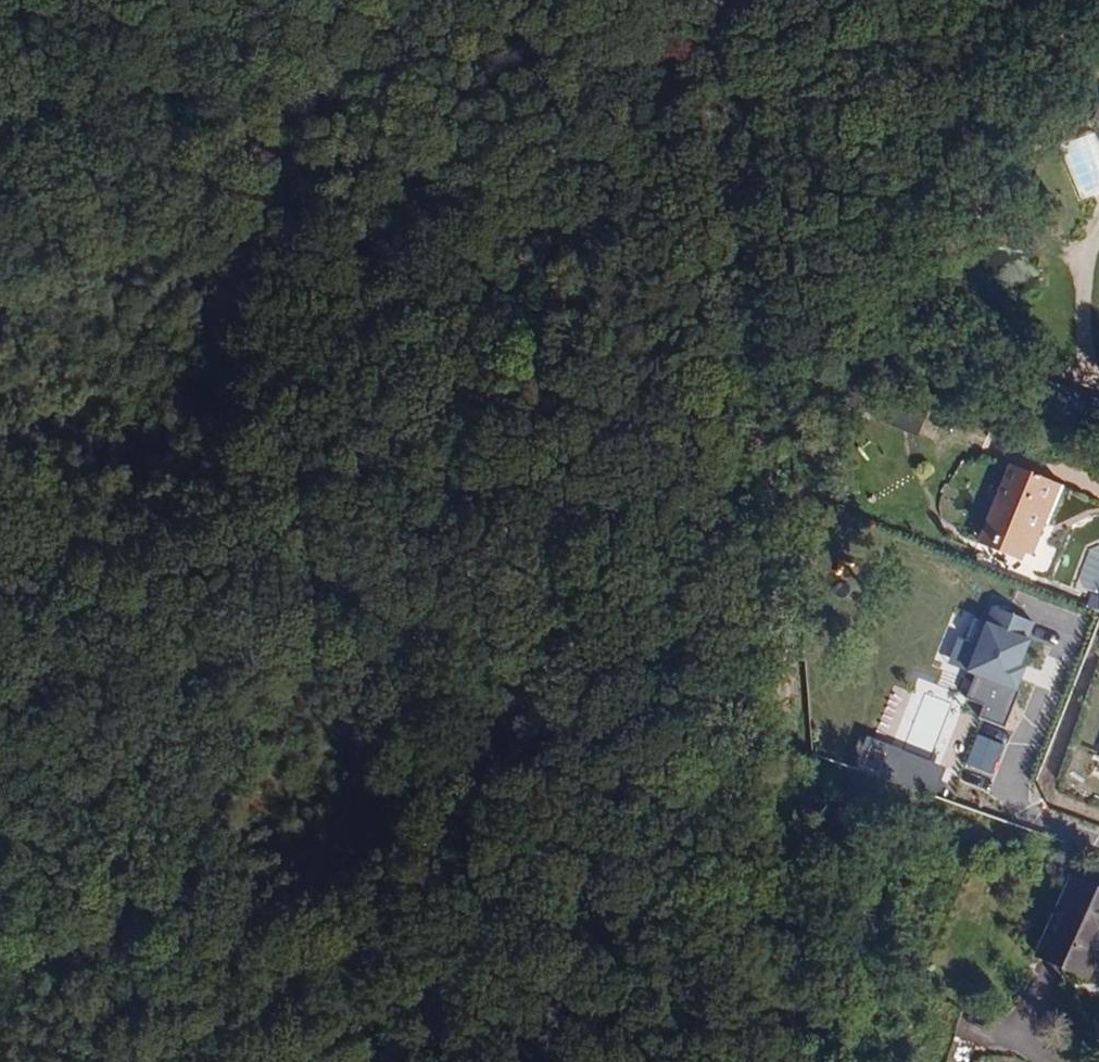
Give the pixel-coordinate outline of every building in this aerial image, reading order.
[(1062,148),(1078,202),(1098,196),(1098,142),(1098,138),(1062,148)] [(997,534),(1038,551),(1047,555),(1076,487),(1027,465),(997,534)] [(1034,560),(1038,551),(997,534),(994,542),(1034,560)] [(1020,665),(1037,624),(993,606),(986,622),(974,617),(965,639),(958,636),(946,664),(975,676),(966,698),(984,705),(979,718),(1002,728),(1027,668),(1020,665)] [(1069,876),(1037,956),(1086,977),(1098,945),(1098,889),(1069,876)]
